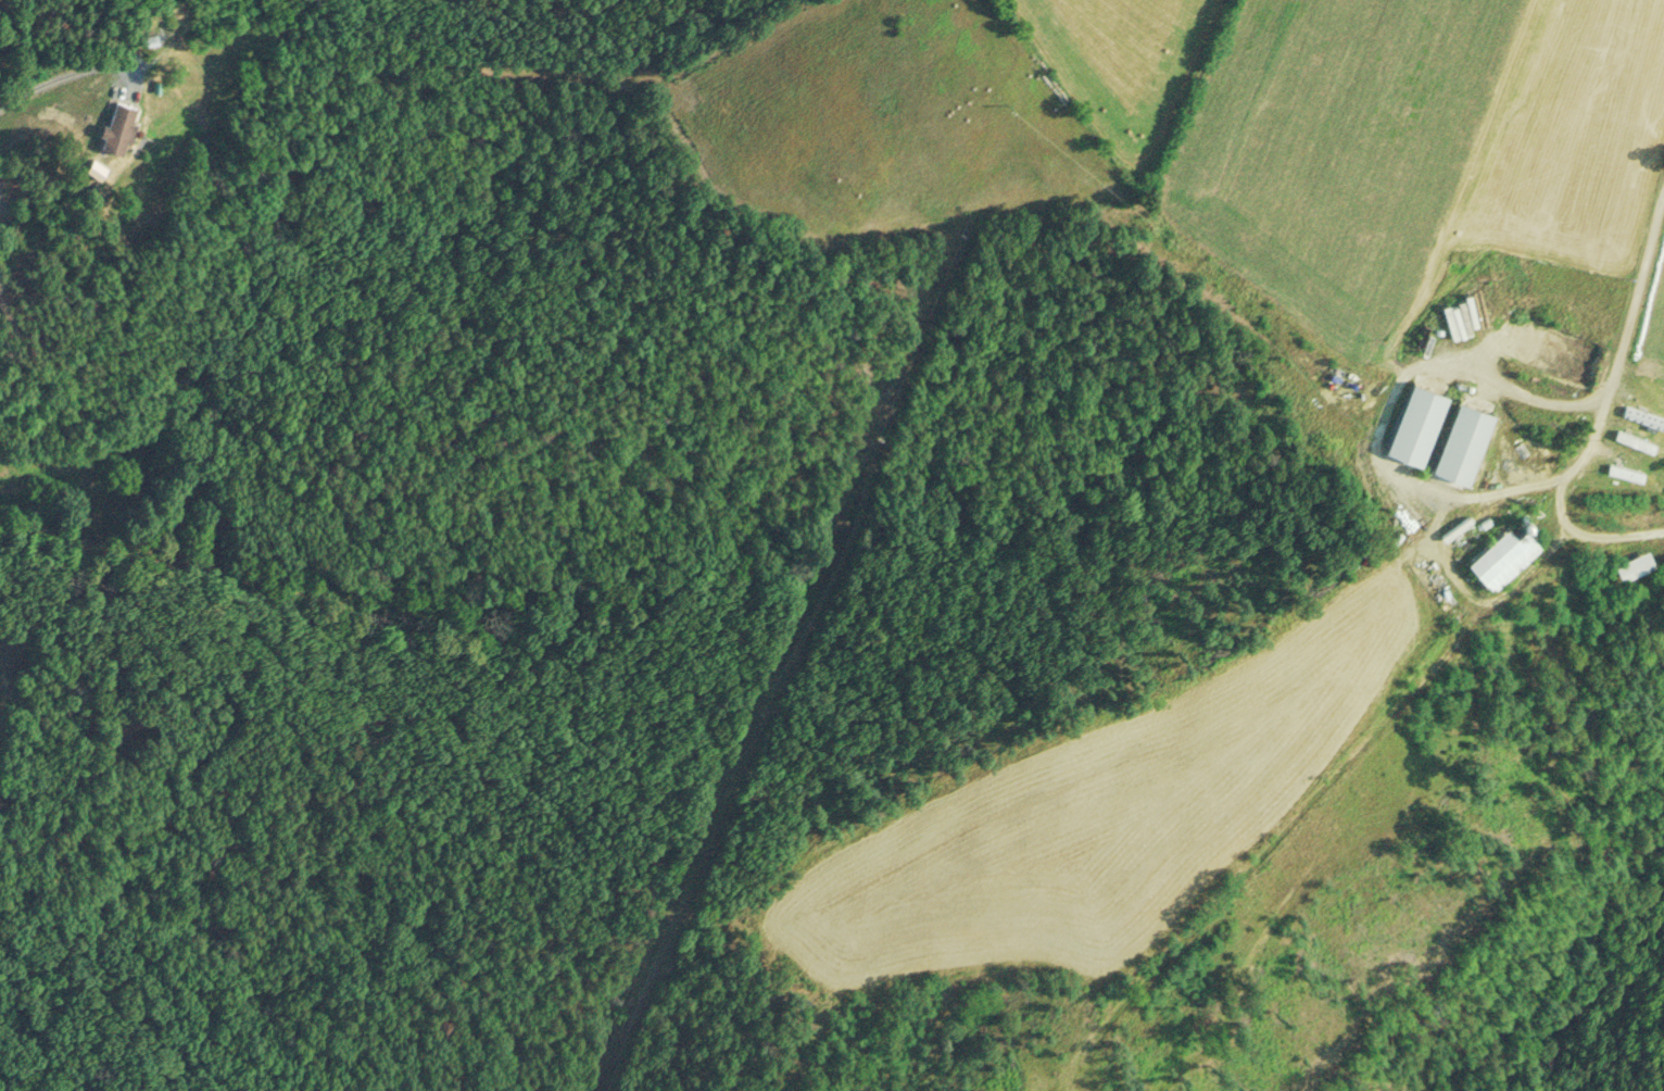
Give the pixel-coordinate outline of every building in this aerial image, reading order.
[(138,108),(113,100),(98,147),(123,154),(138,108)] [(1651,453),(1655,445),(1618,429),(1615,436),(1651,453)] [(1641,481),(1644,473),(1610,463),(1607,471),(1641,481)] [(1524,527),(1515,535),(1507,527),(1467,562),(1490,589),(1541,545),(1524,527)] [(1654,565),(1649,549),(1614,562),(1620,578),(1654,565)]
